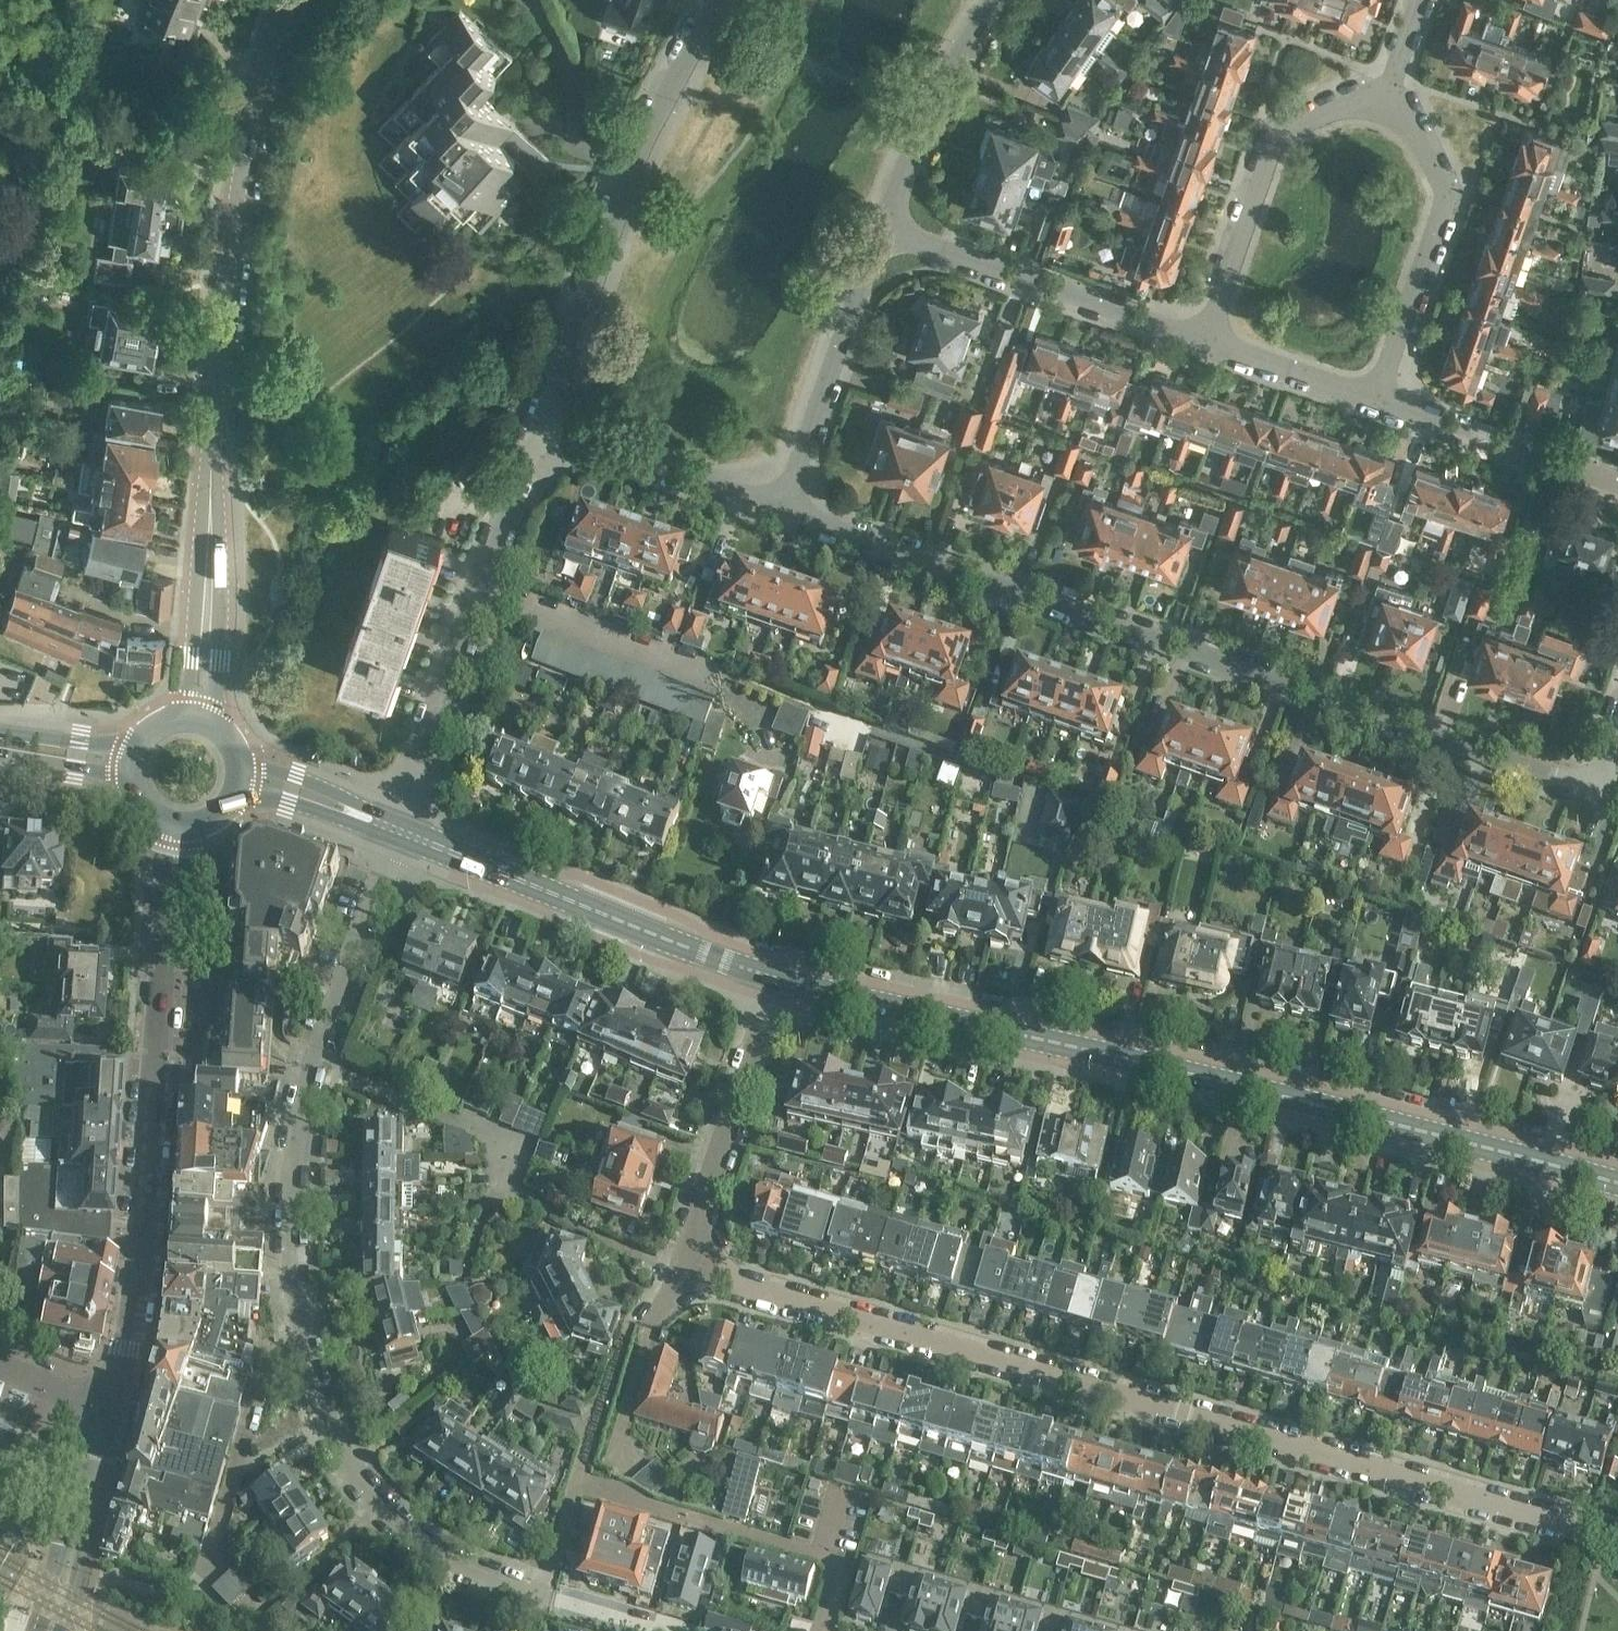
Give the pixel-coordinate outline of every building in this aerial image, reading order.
[(194,0),(144,0),(138,14),(146,17),(143,25),(166,34),(168,28),(188,35),(200,2),(194,0)] [(603,23),(643,37),(651,14),(648,13),(653,0),(613,0),(611,0),(603,23)] [(1110,26),(1119,13),(1124,17),(1136,0),(1077,0),(1079,2),(1078,3),(1110,26)] [(1164,20),(1173,7),(1163,0),(1136,0),(1164,20)] [(1291,7),(1313,15),(1319,0),(1294,0),(1291,7)] [(1313,15),(1337,24),(1346,0),(1319,0),(1313,15)] [(1337,24),(1358,31),(1360,25),(1362,26),(1367,12),(1374,14),(1379,0),(1346,0),(1337,24)] [(1469,71),(1482,36),(1468,31),(1477,4),(1465,0),(1455,27),(1454,27),(1449,42),(1455,44),(1450,58),(1451,59),(1449,64),(1469,71)] [(1526,5),(1552,15),(1558,0),(1528,0),(1526,5)] [(1182,1),(1163,28),(1180,34),(1189,4),(1182,1)] [(1078,3),(1062,24),(1127,71),(1127,70),(1126,69),(1127,68),(1122,64),(1123,62),(1101,47),(1102,45),(1099,42),(1110,26),(1078,3)] [(1512,6),(1508,19),(1518,22),(1522,9),(1512,6)] [(1573,24),(1605,36),(1611,20),(1579,8),(1573,24)] [(399,182),(451,231),(467,215),(484,231),(519,193),(502,177),(517,161),(489,136),(506,118),(482,96),(499,78),(481,62),(497,45),(461,11),(427,47),(444,63),(396,114),(413,130),(397,148),(415,165),(399,182)] [(1518,22),(1508,19),(1503,32),(1513,35),(1518,22)] [(1213,47),(1248,60),(1257,35),(1221,23),(1213,47)] [(1062,24),(1048,44),(1080,68),(1084,71),(1095,55),(1117,70),(1115,73),(1122,78),(1127,71),(1062,24)] [(1469,71),(1493,79),(1505,44),(1504,44),(1508,34),(1498,31),(1495,40),(1482,36),(1469,71)] [(1201,43),(1196,58),(1197,58),(1197,59),(1200,60),(1198,65),(1206,68),(1205,70),(1240,83),(1248,60),(1213,47),(1201,43)] [(1080,68),(1048,44),(1046,46),(1044,45),(1036,57),(1037,59),(1032,67),(1042,75),(1036,83),(1063,102),(1075,86),(1070,82),(1080,68)] [(1505,44),(1493,79),(1516,87),(1529,52),(1505,44)] [(1171,61),(1184,66),(1187,56),(1175,51),(1171,61)] [(1529,52),(1516,87),(1540,95),(1552,60),(1529,52)] [(1187,56),(1184,66),(1197,70),(1198,65),(1200,60),(1197,59),(1187,56)] [(1240,83),(1205,70),(1196,95),(1232,107),(1240,83)] [(1187,121),(1222,133),(1232,107),(1196,95),(1187,121)] [(1062,118),(1087,127),(1094,130),(1099,116),(1068,104),(1062,118)] [(1152,116),(1164,120),(1167,111),(1155,108),(1152,116)] [(1167,111),(1164,120),(1165,121),(1177,125),(1179,118),(1180,116),(1167,111)] [(1087,127),(1062,118),(1056,136),(1080,145),(1087,127)] [(1165,121),(1159,138),(1168,142),(1214,158),(1222,133),(1187,121),(1179,118),(1177,125),(1165,121)] [(1617,137),(1617,121),(1603,119),(1601,135),(1617,137)] [(986,154),(1069,183),(1069,182),(1061,180),(1062,178),(1053,175),(1056,166),(1054,166),(1056,160),(1050,147),(1026,138),(1026,137),(1008,131),(1008,132),(995,128),(986,154)] [(1528,130),(1520,152),(1565,168),(1573,144),(1564,140),(1563,142),(1528,130)] [(1601,135),(1599,150),(1617,152),(1617,137),(1601,135)] [(1161,171),(1162,167),(1205,183),(1214,158),(1168,142),(1162,159),(1152,156),(1149,167),(1161,171)] [(1136,163),(1149,167),(1152,156),(1140,151),(1136,163)] [(1520,152),(1511,179),(1546,191),(1547,187),(1552,189),(1554,184),(1558,186),(1565,168),(1520,152)] [(1066,191),(1069,183),(986,154),(977,180),(1026,197),(1027,196),(1032,181),(1042,185),(1042,186),(1057,191),(1058,189),(1066,191)] [(151,220),(172,224),(179,219),(181,205),(176,198),(173,197),(175,187),(166,186),(169,171),(138,166),(138,167),(119,164),(115,191),(123,193),(135,194),(135,193),(155,195),(151,220)] [(1165,195),(1197,206),(1205,183),(1162,167),(1161,171),(1159,175),(1169,178),(1168,180),(1170,180),(1165,195)] [(1546,191),(1511,179),(1502,203),(1538,216),(1546,191)] [(977,180),(967,207),(981,212),(980,213),(998,220),(999,218),(1017,224),(1026,197),(977,180)] [(1552,189),(1550,193),(1561,197),(1564,188),(1558,186),(1554,184),(1552,189)] [(1564,188),(1561,197),(1572,201),(1575,191),(1564,188)] [(96,252),(92,276),(129,282),(133,258),(127,257),(129,243),(168,249),(172,224),(151,220),(155,195),(135,193),(135,194),(123,193),(115,191),(107,241),(113,242),(111,255),(96,252)] [(1197,206),(1165,195),(1158,215),(1148,212),(1147,216),(1189,230),(1197,206)] [(1117,217),(1130,221),(1133,211),(1122,207),(1123,203),(1105,197),(1101,206),(1118,213),(1117,217)] [(1040,201),(1029,230),(1045,235),(1055,207),(1040,201)] [(1502,203),(1493,231),(1528,243),(1538,216),(1502,203)] [(1600,209),(1600,214),(1599,218),(1614,220),(1615,211),(1600,209)] [(1151,234),(1146,248),(1178,260),(1189,230),(1147,216),(1133,211),(1130,221),(1143,226),(1142,231),(1151,234)] [(1600,214),(1589,213),(1588,223),(1599,224),(1599,218),(1600,214)] [(1056,217),(1047,241),(1065,247),(1074,223),(1056,217)] [(1493,231),(1485,254),(1520,266),(1525,252),(1531,254),(1532,250),(1544,254),(1547,244),(1535,239),(1533,245),(1528,243),(1493,231)] [(1178,260),(1146,248),(1127,242),(1121,259),(1117,258),(1113,268),(1150,281),(1151,276),(1165,281),(1166,278),(1171,280),(1178,260)] [(1544,254),(1557,258),(1559,253),(1560,248),(1547,244),(1544,254)] [(1477,276),(1512,288),(1520,266),(1485,254),(1477,276)] [(1582,273),(1580,288),(1589,290),(1613,295),(1616,279),(1582,273)] [(1477,276),(1467,304),(1500,316),(1501,311),(1501,312),(1502,311),(1515,316),(1521,298),(1529,300),(1532,290),(1518,285),(1516,290),(1512,288),(1477,276)] [(1580,288),(1577,300),(1587,302),(1589,290),(1580,288)] [(1532,290),(1529,300),(1542,305),(1546,294),(1532,290)] [(921,323),(963,338),(968,325),(974,327),(978,314),(960,308),(961,303),(951,300),(949,304),(930,297),(921,323)] [(98,351),(151,360),(159,309),(107,300),(107,301),(93,298),(93,301),(90,301),(87,316),(89,318),(89,320),(96,321),(95,331),(90,330),(87,350),(98,352),(98,351)] [(1467,304),(1458,331),(1497,345),(1495,349),(1509,354),(1512,344),(1505,342),(1511,323),(1499,318),(1500,316),(1467,304)] [(990,347),(1003,352),(1013,324),(1000,320),(990,347)] [(963,338),(921,323),(911,349),(923,353),(913,383),(951,396),(956,383),(956,382),(961,367),(960,366),(964,355),(958,353),(963,338)] [(1450,354),(1482,365),(1487,352),(1488,352),(1494,353),(1495,349),(1497,345),(1458,331),(1450,354)] [(1049,376),(1060,343),(1037,335),(1024,373),(1020,372),(1015,386),(1025,389),(1029,376),(1034,377),(1036,371),(1049,376)] [(1007,343),(984,409),(986,409),(1000,414),(1023,349),(1007,343)] [(1059,403),(1070,406),(1072,400),(1075,392),(1069,390),(1082,354),(1074,351),(1075,348),(1060,343),(1049,376),(1047,383),(1064,388),(1059,403)] [(1512,344),(1508,354),(1522,359),(1525,349),(1512,344)] [(1617,378),(1617,353),(1614,352),(1608,375),(1617,378)] [(1082,354),(1069,390),(1075,392),(1072,400),(1089,406),(1095,391),(1106,359),(1091,353),(1090,357),(1082,354)] [(1482,365),(1450,354),(1443,374),(1448,376),(1447,379),(1460,383),(1458,389),(1492,401),(1496,390),(1482,385),(1476,383),(1482,365)] [(1116,419),(1124,422),(1132,399),(1120,394),(1129,367),(1106,359),(1095,391),(1089,406),(1107,413),(1106,418),(1115,421),(1116,419)] [(1577,373),(1600,378),(1602,368),(1579,363),(1577,373)] [(1602,401),(1617,405),(1617,378),(1608,375),(1602,401)] [(1137,383),(1132,399),(1124,422),(1139,427),(1141,420),(1162,427),(1177,384),(1154,376),(1150,388),(1137,383)] [(890,399),(919,409),(925,393),(896,383),(890,399)] [(1177,384),(1162,427),(1180,434),(1177,444),(1187,448),(1190,437),(1185,435),(1199,395),(1191,392),(1192,389),(1177,384)] [(1528,412),(1540,416),(1549,388),(1538,384),(1528,412)] [(105,421),(156,430),(158,419),(156,419),(158,400),(110,392),(105,421)] [(1207,398),(1199,395),(1185,435),(1190,437),(1207,443),(1211,433),(1214,424),(1223,399),(1208,395),(1207,398)] [(1589,398),(1580,434),(1602,439),(1604,429),(1617,432),(1617,405),(1602,401),(1589,398)] [(1211,433),(1207,443),(1225,449),(1222,459),(1232,463),(1237,450),(1231,448),(1245,411),(1236,408),(1238,404),(1223,399),(1214,424),(1211,433)] [(984,409),(962,401),(951,432),(973,440),(984,409)] [(1070,406),(1059,403),(1055,414),(1066,418),(1070,406)] [(974,441),(990,446),(1001,415),(1000,414),(986,409),(974,441)] [(1245,411),(1231,448),(1237,450),(1236,452),(1255,459),(1259,449),(1265,451),(1270,435),(1262,432),(1268,416),(1254,411),(1253,414),(1245,411)] [(887,478),(901,483),(919,431),(883,418),(870,457),(876,459),(873,469),(888,475),(887,478)] [(1265,451),(1263,459),(1277,464),(1282,465),(1286,467),(1299,430),(1291,427),(1292,424),(1277,419),(1271,435),(1270,435),(1265,451)] [(90,457),(150,467),(151,463),(156,460),(157,454),(153,450),(155,437),(95,427),(90,457)] [(1282,465),(1277,478),(1287,482),(1290,475),(1307,482),(1312,468),(1313,468),(1324,435),(1309,430),(1308,433),(1299,430),(1286,467),(1282,465)] [(919,431),(901,483),(915,488),(916,484),(928,489),(946,440),(919,431)] [(1338,440),(1324,435),(1313,468),(1325,472),(1323,480),(1327,481),(1333,483),(1345,446),(1337,443),(1338,440)] [(1053,470),(1069,476),(1079,444),(1064,439),(1053,470)] [(1187,448),(1177,444),(1172,456),(1182,460),(1187,448)] [(1327,481),(1323,494),(1333,498),(1338,485),(1342,486),(1345,479),(1358,484),(1369,451),(1354,446),(1353,449),(1345,446),(1333,483),(1327,481)] [(1358,484),(1353,499),(1378,507),(1369,532),(1380,536),(1399,481),(1386,476),(1392,459),(1369,451),(1358,484)] [(82,455),(77,486),(150,497),(146,496),(148,488),(151,488),(153,484),(155,472),(154,467),(150,467),(90,457),(82,455)] [(992,514),(1002,517),(1021,459),(1020,459),(1018,467),(1006,463),(1005,467),(979,459),(966,499),(978,503),(978,504),(993,509),(992,514)] [(1021,459),(1002,517),(1011,520),(1012,516),(1027,521),(1028,520),(1038,523),(1048,494),(1047,494),(1054,473),(1045,469),(1041,480),(1027,476),(1031,462),(1021,459)] [(1232,463),(1222,459),(1218,472),(1228,476),(1232,463)] [(1072,477),(1088,482),(1093,466),(1077,460),(1072,477)] [(1124,476),(1140,482),(1145,466),(1129,461),(1124,476)] [(1428,508),(1439,476),(1417,468),(1405,501),(1400,515),(1411,519),(1416,504),(1428,508)] [(55,471),(52,481),(72,486),(74,475),(55,471)] [(1439,476),(1428,508),(1442,513),(1440,519),(1444,520),(1449,522),(1461,487),(1453,484),(1454,481),(1439,476)] [(1158,493),(1174,499),(1179,484),(1163,478),(1158,493)] [(1287,482),(1277,478),(1273,491),(1283,495),(1287,482)] [(1080,525),(1076,537),(1084,540),(1083,544),(1100,550),(1115,506),(1104,502),(1108,488),(1094,483),(1092,488),(1084,485),(1077,503),(1087,507),(1086,509),(1084,508),(1078,524),(1080,525)] [(1444,520),(1439,534),(1450,538),(1455,524),(1459,525),(1461,520),(1474,524),(1486,492),(1470,486),(1469,489),(1461,487),(1449,522),(1444,520)] [(150,497),(85,487),(84,489),(93,490),(91,503),(74,501),(71,515),(88,519),(88,518),(146,528),(148,518),(147,518),(147,516),(152,512),(153,505),(150,500),(150,497)] [(1474,524),(1488,529),(1486,535),(1490,537),(1485,550),(1495,553),(1500,540),(1495,538),(1508,499),(1486,492),(1474,524)] [(1333,498),(1323,494),(1318,507),(1328,511),(1333,498)] [(1230,500),(1220,531),(1234,536),(1244,505),(1230,500)] [(1117,503),(1100,550),(1101,550),(1102,546),(1111,549),(1110,552),(1125,557),(1140,514),(1126,510),(1128,506),(1117,503)] [(1523,529),(1539,534),(1547,512),(1531,506),(1523,529)] [(1164,523),(1150,563),(1174,571),(1178,558),(1180,559),(1186,544),(1184,543),(1185,538),(1202,543),(1207,528),(1214,530),(1220,513),(1205,508),(1199,525),(1191,522),(1190,523),(1179,519),(1176,527),(1164,523)] [(580,573),(587,576),(592,564),(608,518),(584,510),(583,513),(581,512),(577,524),(568,521),(567,524),(565,524),(559,542),(561,542),(560,545),(568,548),(563,562),(581,569),(580,573)] [(0,530),(0,534),(33,542),(32,546),(84,561),(85,560),(116,567),(115,572),(121,573),(122,568),(137,572),(145,536),(92,524),(41,511),(39,520),(5,512),(0,530)] [(1139,559),(1150,563),(1164,523),(1165,519),(1153,515),(1152,519),(1140,514),(1125,557),(1138,562),(1139,559)] [(1388,515),(1378,545),(1394,550),(1404,521),(1388,515)] [(1273,516),(1268,529),(1282,534),(1286,521),(1273,516)] [(608,518),(592,564),(617,573),(633,527),(608,518)] [(380,562),(432,580),(433,576),(431,575),(442,543),(392,525),(380,562)] [(1306,540),(1319,545),(1325,529),(1312,525),(1306,540)] [(1568,528),(1564,539),(1553,535),(1544,561),(1559,566),(1560,563),(1584,571),(1590,555),(1604,560),(1613,534),(1586,525),(1583,533),(1568,528)] [(617,573),(642,582),(658,536),(633,527),(617,573)] [(1228,575),(1224,588),(1249,597),(1264,552),(1267,545),(1255,541),(1256,537),(1243,532),(1240,540),(1233,560),(1231,559),(1226,575),(1228,575)] [(1450,538),(1439,534),(1435,546),(1446,550),(1450,538)] [(658,536),(642,582),(668,591),(678,561),(688,564),(693,548),(682,544),(658,536)] [(1347,572),(1363,577),(1369,561),(1374,545),(1358,540),(1347,572)] [(20,567),(7,606),(9,607),(73,633),(82,607),(80,606),(50,594),(56,574),(32,566),(38,549),(27,545),(20,567)] [(1393,552),(1377,547),(1372,562),(1388,567),(1393,552)] [(56,574),(60,575),(66,558),(38,549),(32,566),(56,574)] [(1287,565),(1272,608),(1286,613),(1287,610),(1296,613),(1295,617),(1295,618),(1311,573),(1310,573),(1315,559),(1291,551),(1287,565)] [(1264,552),(1249,597),(1258,600),(1257,603),(1272,608),(1287,565),(1274,560),(1275,556),(1264,552)] [(366,600),(416,618),(427,586),(430,587),(432,580),(380,562),(366,600)] [(714,587),(705,613),(722,619),(723,614),(747,622),(764,574),(737,565),(735,569),(727,566),(724,568),(723,572),(726,576),(721,590),(720,589),(714,587)] [(1311,573),(1295,618),(1312,623),(1313,619),(1322,622),(1326,609),(1328,609),(1333,595),(1331,594),(1333,590),(1341,592),(1347,576),(1327,569),(1324,577),(1311,573)] [(1449,602),(1464,607),(1470,592),(1471,592),(1476,578),(1461,572),(1455,587),(1454,586),(1449,602)] [(568,584),(564,596),(587,604),(591,593),(582,590),(587,576),(580,573),(575,586),(568,584)] [(136,609),(168,613),(172,578),(140,574),(136,609)] [(761,626),(771,630),(788,583),(764,574),(747,622),(749,618),(762,623),(761,626)] [(587,576),(582,590),(591,593),(596,579),(587,576)] [(1470,609),(1485,615),(1495,587),(1479,582),(1470,609)] [(782,630),(797,635),(812,591),(788,583),(771,630),(781,633),(782,630)] [(1394,652),(1411,602),(1413,595),(1403,591),(1402,592),(1378,583),(1365,619),(1376,623),(1370,639),(1385,644),(1383,648),(1394,652)] [(626,605),(633,608),(638,594),(631,591),(626,605)] [(812,591),(797,635),(812,641),(810,644),(821,647),(827,629),(831,630),(830,632),(834,634),(835,630),(834,630),(840,614),(844,615),(846,610),(842,605),(835,603),(837,600),(812,591)] [(638,594),(633,608),(642,611),(647,597),(638,594)] [(1514,631),(1494,687),(1495,687),(1496,683),(1507,687),(1506,689),(1520,694),(1521,691),(1522,692),(1537,648),(1525,644),(1532,624),(1531,624),(1536,609),(1534,608),(1537,598),(1524,594),(1516,619),(1518,619),(1514,631)] [(1557,615),(1582,624),(1588,606),(1564,597),(1557,615)] [(416,618),(366,600),(353,637),(406,655),(407,651),(404,650),(416,618)] [(1411,602),(1394,652),(1402,655),(1404,650),(1417,655),(1426,632),(1436,636),(1443,618),(1420,610),(1422,606),(1411,602)] [(72,658),(76,649),(81,636),(73,633),(9,607),(0,627),(0,628),(72,658)] [(73,633),(81,636),(117,651),(164,655),(166,638),(127,635),(127,638),(116,637),(121,619),(82,607),(73,633)] [(665,630),(677,635),(685,612),(672,608),(665,630)] [(684,637),(681,646),(702,653),(706,640),(700,638),(706,620),(693,615),(685,638),(684,637)] [(895,690),(918,626),(891,616),(876,657),(864,653),(855,676),(880,685),(887,666),(901,672),(895,690)] [(1481,641),(1470,674),(1479,677),(1478,682),(1494,687),(1514,631),(1490,622),(1490,620),(1479,617),(1472,638),(1481,641)] [(918,626),(895,690),(905,693),(911,675),(927,681),(943,635),(918,626)] [(1537,648),(1522,692),(1548,701),(1555,681),(1557,681),(1561,671),(1574,676),(1585,645),(1543,631),(1537,648)] [(532,661),(545,666),(556,638),(543,633),(532,661)] [(943,635),(927,681),(943,686),(936,705),(960,713),(968,689),(955,685),(969,644),(943,635)] [(81,636),(76,649),(101,659),(100,669),(113,670),(113,667),(124,669),(162,672),(164,655),(117,651),(81,636)] [(406,655),(353,637),(340,675),(389,693),(401,660),(404,661),(406,655)] [(545,666),(557,670),(568,642),(556,638),(545,666)] [(568,642),(557,670),(569,675),(580,647),(568,642)] [(593,652),(580,647),(569,675),(581,680),(593,652)] [(593,652),(581,680),(594,685),(605,657),(593,652)] [(748,668),(756,671),(761,658),(753,655),(748,668)] [(616,661),(605,657),(594,685),(605,689),(616,661)] [(761,658),(756,671),(767,675),(771,662),(761,658)] [(629,666),(616,661),(605,689),(618,694),(629,666)] [(1015,713),(1029,718),(1045,672),(1019,663),(1015,676),(1013,676),(1008,692),(997,688),(990,708),(1002,713),(1002,712),(1014,716),(1015,713)] [(618,694),(629,699),(641,671),(629,666),(618,694)] [(816,694),(832,699),(840,674),(825,669),(816,694)] [(541,670),(537,680),(540,681),(540,680),(547,683),(546,687),(554,690),(559,677),(541,670)] [(641,671),(629,699),(642,704),(653,676),(641,671)] [(1055,676),(1045,672),(1029,718),(1054,727),(1071,679),(1055,674),(1055,676)] [(642,704),(654,709),(665,680),(653,676),(642,704)] [(559,677),(554,690),(563,694),(568,680),(559,677)] [(1071,679),(1054,727),(1079,735),(1095,690),(1085,686),(1086,684),(1071,679)] [(654,709),(666,713),(677,685),(665,680),(654,709)] [(666,713),(678,718),(689,690),(677,685),(666,713)] [(678,718),(690,723),(701,695),(689,690),(678,718)] [(1095,690),(1079,735),(1092,740),(1091,743),(1105,748),(1117,712),(1115,711),(1120,699),(1095,690)] [(601,693),(596,707),(601,709),(606,695),(601,693)] [(601,709),(614,714),(619,700),(606,695),(601,709)] [(701,695),(690,723),(703,728),(709,713),(714,700),(701,695)] [(704,728),(699,746),(715,751),(725,717),(722,717),(726,704),(714,700),(709,713),(704,725),(703,728),(704,728)] [(774,731),(800,741),(811,714),(785,704),(774,731)] [(646,727),(664,734),(670,719),(652,712),(646,727)] [(1175,786),(1176,786),(1198,723),(1172,714),(1157,755),(1144,750),(1136,772),(1160,781),(1166,763),(1181,769),(1175,786)] [(960,751),(974,756),(985,723),(972,718),(960,751)] [(1198,723),(1176,786),(1185,790),(1192,772),(1207,777),(1223,732),(1198,723)] [(688,742),(697,745),(702,732),(693,728),(688,742)] [(1223,732),(1207,777),(1222,783),(1216,800),(1240,809),(1247,787),(1234,783),(1249,741),(1223,732)] [(512,792),(530,750),(502,739),(500,746),(486,782),(487,782),(487,781),(495,788),(497,785),(504,788),(505,785),(512,788),(511,792),(512,792),(512,791),(512,792)] [(811,770),(827,775),(830,761),(833,750),(817,746),(811,770)] [(530,750),(512,792),(520,798),(522,796),(528,799),(530,795),(537,798),(536,802),(537,802),(554,760),(558,751),(549,747),(545,756),(530,750)] [(830,761),(845,765),(841,779),(856,783),(863,757),(848,753),(848,754),(833,750),(830,761)] [(872,750),(868,770),(885,775),(889,755),(872,750)] [(579,770),(561,812),(562,813),(562,812),(570,818),(572,816),(579,819),(580,816),(587,819),(586,822),(586,823),(603,780),(610,764),(586,754),(579,770),(579,771),(579,770)] [(1313,815),(1330,768),(1303,759),(1289,800),(1275,796),(1267,819),(1292,827),(1298,810),(1313,815)] [(554,760),(537,802),(545,808),(547,806),(554,809),(555,805),(562,808),(561,812),(579,770),(579,771),(579,770),(554,760)] [(1027,760),(1023,773),(1037,778),(1041,765),(1027,760)] [(1041,765),(1037,778),(1062,787),(1067,774),(1041,765)] [(1096,798),(1109,803),(1121,770),(1107,765),(1096,798)] [(1324,838),(1333,841),(1355,779),(1344,776),(1345,774),(1330,768),(1313,815),(1330,821),(1324,838)] [(777,802),(785,778),(775,775),(772,783),(760,779),(762,775),(747,770),(745,774),(736,771),(722,812),(728,815),(725,825),(741,830),(745,820),(752,822),(761,797),(768,799),(768,798),(777,802)] [(1334,850),(1331,857),(1338,859),(1343,845),(1348,847),(1350,841),(1366,847),(1370,835),(1386,788),(1372,783),(1371,785),(1355,779),(1333,841),(1334,842),(1333,845),(1334,850)] [(612,832),(629,790),(603,780),(586,823),(587,823),(587,822),(595,829),(597,826),(604,829),(605,826),(612,829),(610,833),(612,833),(612,832)] [(1386,788),(1370,835),(1386,840),(1380,858),(1403,866),(1411,843),(1399,838),(1413,797),(1386,788)] [(629,790),(612,832),(620,839),(622,836),(629,839),(630,836),(637,838),(636,843),(637,843),(637,842),(637,843),(655,801),(629,790)] [(1042,837),(1072,840),(1077,794),(1046,791),(1042,837)] [(655,801),(637,843),(645,849),(647,847),(654,850),(655,846),(662,849),(661,853),(662,854),(679,811),(655,801)] [(871,814),(867,827),(885,832),(888,819),(871,814)] [(1162,826),(1171,829),(1176,817),(1167,814),(1162,826)] [(1436,876),(1433,886),(1449,891),(1452,882),(1458,884),(1462,873),(1478,878),(1480,872),(1496,827),(1469,817),(1455,857),(1442,853),(1434,876),(1436,876)] [(765,891),(794,898),(808,844),(792,841),(794,831),(770,825),(764,849),(774,852),(765,891)] [(1490,895),(1500,899),(1521,838),(1510,834),(1511,832),(1496,827),(1480,872),(1496,878),(1490,895)] [(2,856),(2,857),(4,857),(3,875),(18,876),(17,895),(35,896),(36,885),(52,886),(52,876),(57,877),(59,860),(54,860),(55,852),(54,852),(55,844),(38,842),(38,837),(28,837),(29,831),(0,828),(0,856),(2,856)] [(199,1074),(199,1075),(202,1076),(263,1080),(269,1080),(276,992),(282,993),(286,980),(294,958),(301,961),(308,957),(339,866),(329,862),(331,856),(273,836),(270,843),(254,837),(246,843),(245,841),(243,842),(244,844),(237,849),(231,921),(233,923),(232,944),(230,973),(229,980),(220,980),(216,1039),(205,1038),(203,1074),(199,1074)] [(1521,838),(1500,899),(1516,904),(1522,886),(1537,891),(1552,846),(1537,841),(1536,844),(1521,838)] [(808,844),(794,898),(815,903),(815,899),(824,901),(837,852),(808,844)] [(1538,892),(1532,909),(1570,923),(1578,901),(1575,899),(1577,894),(1580,895),(1586,879),(1589,870),(1576,865),(1579,855),(1552,846),(1537,891),(1538,892)] [(865,858),(852,908),(862,910),(860,915),(880,920),(894,865),(873,860),(875,851),(869,849),(867,859),(865,858)] [(865,858),(837,852),(823,905),(851,912),(852,908),(865,858)] [(935,871),(930,894),(934,895),(929,917),(940,920),(938,930),(959,935),(959,933),(969,889),(948,883),(950,875),(946,874),(951,855),(942,853),(936,872),(935,871)] [(1310,862),(1306,875),(1322,881),(1326,868),(1310,862)] [(930,894),(935,871),(935,869),(913,863),(912,869),(894,865),(880,920),(909,927),(918,891),(930,894)] [(987,940),(997,892),(997,895),(982,892),(985,879),(973,877),(969,889),(959,933),(987,939),(987,940)] [(1614,883),(1605,910),(1617,915),(1617,884),(1614,883)] [(997,892),(987,940),(1008,945),(1010,935),(1022,938),(1027,916),(1039,919),(1047,887),(1034,884),(1031,896),(998,888),(997,892)] [(1078,963),(1089,918),(1062,911),(1065,897),(1056,895),(1047,925),(1057,928),(1050,960),(1076,966),(1076,963),(1078,963)] [(1120,914),(1119,914),(1105,970),(1107,970),(1107,973),(1133,979),(1141,943),(1156,946),(1162,924),(1158,923),(1161,910),(1149,907),(1148,914),(1121,908),(1120,914)] [(1577,926),(1586,929),(1592,910),(1584,907),(1577,926)] [(1089,918),(1078,963),(1105,970),(1119,914),(1108,911),(1106,921),(1089,918)] [(1255,918),(1251,934),(1262,936),(1263,931),(1266,920),(1255,918)] [(1174,927),(1162,924),(1156,946),(1167,949),(1159,985),(1184,991),(1184,988),(1187,989),(1197,944),(1198,944),(1201,933),(1201,931),(1175,925),(1174,927)] [(418,941),(403,978),(419,985),(429,989),(433,979),(451,937),(425,926),(423,930),(419,931),(416,938),(418,941)] [(1490,939),(1502,943),(1507,930),(1495,926),(1490,939)] [(1288,1013),(1300,964),(1272,957),(1278,935),(1263,931),(1262,936),(1254,967),(1268,971),(1259,1006),(1273,1009),(1275,1012),(1284,1014),(1287,1013),(1288,1013)] [(1197,944),(1187,989),(1198,991),(1198,994),(1211,997),(1212,994),(1219,996),(1224,994),(1225,993),(1226,989),(1226,987),(1226,984),(1223,981),(1225,973),(1247,978),(1255,946),(1201,933),(1198,944),(1197,944)] [(451,937),(433,979),(460,990),(478,948),(451,937)] [(1579,964),(1593,969),(1602,943),(1588,938),(1579,964)] [(44,958),(42,991),(56,992),(56,994),(101,997),(103,965),(70,962),(71,941),(50,939),(49,958),(44,958)] [(1300,964),(1288,1013),(1291,1014),(1292,1017),(1301,1019),(1304,1017),(1318,1020),(1327,986),(1339,989),(1345,966),(1346,966),(1348,957),(1331,953),(1329,962),(1331,963),(1329,971),(1300,964)] [(475,1001),(471,1015),(496,1025),(519,970),(508,965),(507,960),(499,957),(495,960),(492,959),(475,1001)] [(1399,1039),(1398,1040),(1411,1044),(1413,1047),(1425,1050),(1440,995),(1428,992),(1427,985),(1431,972),(1406,964),(1401,983),(1414,986),(1413,991),(1412,991),(1408,1003),(1404,1017),(1399,1039)] [(1396,981),(1367,973),(1368,970),(1350,965),(1347,979),(1345,978),(1332,1026),(1352,1031),(1353,1027),(1370,1031),(1379,1000),(1389,1003),(1396,981)] [(519,970),(496,1025),(522,1036),(547,976),(534,971),(530,974),(519,970)] [(560,982),(547,976),(522,1036),(548,1046),(571,991),(560,986),(560,982)] [(1518,1023),(1504,1064),(1517,1068),(1518,1072),(1526,1075),(1529,1072),(1532,1073),(1548,1026),(1533,1021),(1538,1008),(1525,1004),(1525,1003),(1528,993),(1531,983),(1518,979),(1515,989),(1510,1005),(1507,1013),(1507,1014),(1520,1017),(1518,1023)] [(410,1007),(420,1011),(429,989),(419,985),(410,1007)] [(429,989),(420,1011),(430,1015),(438,993),(429,989)] [(571,991),(548,1046),(573,1057),(578,1048),(597,1003),(598,1002),(597,1002),(595,1001),(594,996),(585,992),(582,995),(571,991)] [(101,997),(56,994),(56,995),(58,995),(56,1022),(30,1020),(29,1042),(70,1045),(71,1024),(99,1026),(101,997)] [(1455,1051),(1454,1055),(1456,1055),(1458,1059),(1467,1061),(1470,1059),(1483,1062),(1490,1031),(1500,1034),(1507,1013),(1510,1005),(1470,994),(1468,1002),(1467,1002),(1455,1051)] [(1440,995),(1425,1050),(1440,1054),(1443,1052),(1445,1052),(1446,1049),(1455,1051),(1467,1002),(1440,995)] [(597,1003),(578,1048),(589,1053),(592,1047),(606,1053),(624,1008),(607,1001),(605,1007),(597,1003)] [(624,1008),(606,1053),(621,1059),(618,1064),(629,1069),(647,1024),(640,1021),(643,1015),(624,1008)] [(1578,1036),(1587,1039),(1597,1012),(1587,1009),(1578,1036)] [(643,1068),(658,1074),(677,1029),(659,1022),(657,1028),(647,1024),(629,1069),(641,1074),(643,1068)] [(1548,1026),(1532,1073),(1535,1074),(1536,1078),(1544,1081),(1547,1078),(1561,1083),(1574,1042),(1564,1038),(1567,1032),(1548,1026)] [(1580,1081),(1591,1084),(1592,1088),(1607,1092),(1617,1056),(1617,1033),(1598,1026),(1592,1045),(1591,1045),(1580,1081)] [(658,1074),(656,1079),(683,1091),(696,1059),(695,1058),(699,1048),(698,1048),(700,1043),(698,1039),(694,1038),(694,1036),(677,1029),(658,1074)] [(120,1051),(5,1044),(18,1091),(17,1107),(29,1108),(29,1111),(115,1116),(115,1110),(117,1109),(119,1109),(121,1069),(119,1068),(120,1051)] [(1607,1092),(1617,1096),(1617,1056),(1607,1092)] [(801,1074),(787,1120),(801,1123),(814,1126),(816,1120),(829,1073),(812,1069),(810,1076),(801,1074)] [(829,1128),(842,1131),(856,1085),(847,1083),(848,1078),(829,1073),(816,1120),(830,1123),(829,1128)] [(0,1075),(0,1099),(2,1107),(12,1105),(5,1074),(0,1075)] [(560,1089),(572,1094),(578,1078),(567,1074),(560,1089)] [(199,1075),(197,1099),(228,1103),(261,1106),(263,1080),(202,1076),(199,1075)] [(856,1085),(842,1131),(855,1134),(857,1128),(871,1132),(885,1085),(866,1080),(864,1087),(856,1085)] [(871,1132),(870,1136),(884,1140),(897,1143),(910,1098),(900,1096),(902,1089),(885,1085),(871,1132)] [(606,1103),(615,1107),(621,1091),(612,1087),(606,1103)] [(469,1090),(462,1106),(488,1116),(494,1101),(469,1090)] [(621,1091),(615,1107),(624,1111),(631,1095),(621,1091)] [(507,1094),(504,1103),(520,1109),(523,1101),(507,1094)] [(921,1148),(936,1152),(949,1101),(947,1100),(944,1096),(937,1094),(933,1097),(921,1094),(914,1122),(911,1121),(907,1136),(923,1140),(921,1148)] [(184,1098),(181,1141),(231,1144),(232,1125),(227,1124),(228,1103),(197,1099),(184,1098)] [(949,1101),(936,1152),(952,1156),(953,1152),(964,1155),(976,1107),(965,1105),(962,1101),(955,1099),(950,1101),(949,1101)] [(366,1130),(365,1130),(365,1158),(402,1158),(402,1138),(404,1113),(367,1101),(366,1130)] [(178,1184),(178,1186),(179,1186),(248,1189),(266,1126),(264,1125),(265,1106),(261,1106),(228,1103),(227,1124),(232,1125),(231,1144),(181,1141),(178,1181),(179,1181),(179,1184),(178,1184)] [(642,1115),(669,1126),(674,1114),(647,1103),(642,1115)] [(523,1106),(514,1128),(541,1138),(550,1116),(523,1106)] [(976,1162),(992,1165),(1004,1114),(1002,1114),(999,1110),(992,1108),(987,1110),(976,1107),(964,1155),(977,1158),(976,1162)] [(27,1111),(26,1122),(30,1122),(29,1139),(59,1141),(105,1143),(106,1139),(117,1137),(118,1122),(116,1122),(114,1120),(115,1116),(29,1111),(27,1111)] [(1004,1114),(992,1165),(1007,1169),(1008,1164),(1028,1169),(1031,1155),(1024,1153),(1032,1121),(1020,1118),(1018,1114),(1010,1112),(1006,1115),(1004,1114)] [(1028,1169),(1026,1178),(1035,1180),(1037,1173),(1049,1176),(1065,1180),(1077,1127),(1059,1123),(1059,1125),(1047,1123),(1039,1157),(1031,1155),(1028,1169)] [(1077,1127),(1065,1180),(1095,1187),(1094,1194),(1104,1196),(1109,1172),(1099,1169),(1107,1137),(1095,1134),(1095,1131),(1077,1127)] [(466,1133),(460,1131),(460,1156),(478,1156),(466,1133)] [(610,1132),(601,1158),(611,1161),(653,1176),(662,1149),(610,1132)] [(780,1150),(807,1157),(811,1143),(783,1136),(780,1150)] [(57,1168),(57,1169),(110,1173),(110,1166),(113,1164),(115,1164),(116,1149),(105,1145),(105,1143),(59,1141),(57,1165),(57,1168)] [(1161,1198),(1169,1165),(1156,1162),(1159,1150),(1156,1150),(1153,1145),(1143,1143),(1138,1145),(1135,1145),(1134,1148),(1126,1146),(1127,1143),(1122,1142),(1122,1144),(1120,1143),(1110,1189),(1148,1198),(1148,1195),(1161,1198)] [(823,1163),(832,1165),(837,1148),(827,1146),(823,1163)] [(837,1148),(832,1165),(844,1168),(849,1151),(839,1149),(837,1148)] [(1161,1198),(1161,1201),(1192,1208),(1187,1230),(1188,1230),(1201,1233),(1201,1231),(1206,1212),(1207,1208),(1195,1205),(1205,1162),(1188,1158),(1187,1155),(1178,1153),(1176,1155),(1172,1154),(1169,1165),(1161,1198)] [(422,1158),(408,1155),(404,1178),(419,1181),(422,1158)] [(780,1171),(798,1176),(802,1163),(784,1157),(780,1171)] [(365,1158),(365,1185),(402,1185),(402,1158),(365,1158)] [(893,1162),(880,1158),(875,1174),(888,1178),(893,1162)] [(603,1185),(645,1200),(653,1176),(611,1161),(603,1185)] [(17,1180),(16,1180),(18,1203),(111,1217),(112,1201),(108,1199),(108,1194),(113,1192),(114,1177),(112,1177),(110,1175),(110,1173),(57,1169),(57,1168),(17,1166),(17,1180)] [(1206,1212),(1201,1231),(1213,1234),(1217,1215),(1223,1217),(1223,1218),(1241,1222),(1254,1173),(1251,1172),(1248,1169),(1242,1167),(1238,1169),(1235,1168),(1235,1169),(1226,1167),(1224,1177),(1223,1177),(1214,1214),(1206,1212)] [(750,1232),(778,1240),(792,1188),(794,1181),(780,1177),(777,1187),(765,1183),(762,1193),(761,1192),(755,1212),(756,1213),(750,1232)] [(1247,1231),(1258,1234),(1259,1229),(1274,1233),(1275,1228),(1290,1232),(1302,1185),(1299,1184),(1297,1180),(1288,1178),(1285,1181),(1271,1177),(1269,1180),(1266,1191),(1261,1190),(1255,1212),(1252,1212),(1247,1231)] [(5,1180),(5,1207),(17,1207),(17,1203),(18,1203),(16,1180),(5,1180)] [(365,1185),(365,1211),(402,1212),(413,1212),(413,1185),(402,1185),(365,1185)] [(645,1200),(603,1185),(594,1211),(636,1225),(645,1200)] [(1320,1247),(1335,1191),(1313,1185),(1311,1195),(1303,1193),(1290,1248),(1302,1251),(1304,1243),(1320,1247)] [(179,1186),(178,1206),(239,1213),(266,1215),(268,1190),(248,1189),(179,1186)] [(463,1201),(483,1202),(483,1187),(463,1186),(463,1201)] [(792,1188),(778,1240),(802,1247),(818,1196),(792,1188)] [(548,1201),(567,1211),(572,1200),(554,1191),(548,1201)] [(1335,1191),(1320,1247),(1339,1252),(1337,1262),(1338,1262),(1335,1274),(1343,1276),(1360,1208),(1353,1206),(1355,1196),(1335,1191)] [(802,1247),(827,1254),(842,1203),(818,1196),(802,1247)] [(1360,1208),(1346,1262),(1355,1265),(1360,1263),(1361,1257),(1362,1257),(1376,1261),(1391,1205),(1370,1200),(1368,1210),(1360,1208)] [(489,1224),(502,1228),(508,1205),(497,1202),(491,1218),(489,1224)] [(21,1232),(81,1241),(81,1240),(109,1244),(111,1217),(18,1203),(17,1203),(17,1207),(16,1228),(21,1229),(21,1232)] [(842,1203),(827,1254),(853,1262),(868,1210),(842,1203)] [(1391,1205),(1376,1261),(1393,1265),(1389,1283),(1401,1286),(1405,1272),(1411,1247),(1417,1223),(1409,1221),(1412,1210),(1391,1205)] [(177,1206),(175,1229),(231,1235),(264,1238),(266,1222),(242,1220),(240,1234),(232,1233),(239,1213),(178,1206),(177,1206)] [(17,1207),(5,1207),(4,1228),(16,1228),(17,1207)] [(893,1218),(868,1210),(853,1262),(878,1269),(893,1218)] [(365,1238),(402,1238),(402,1212),(365,1211),(365,1238)] [(878,1269),(903,1276),(919,1225),(893,1218),(878,1269)] [(1411,1247),(1405,1272),(1416,1275),(1418,1267),(1446,1274),(1458,1226),(1456,1225),(1455,1222),(1443,1219),(1440,1222),(1429,1219),(1421,1249),(1411,1247)] [(919,1225),(903,1276),(929,1284),(943,1232),(919,1224),(919,1225)] [(1458,1226),(1446,1274),(1473,1281),(1486,1233),(1483,1232),(1482,1236),(1476,1235),(1477,1231),(1474,1230),(1473,1227),(1463,1224),(1460,1227),(1458,1226)] [(173,1252),(263,1259),(264,1238),(231,1235),(175,1229),(175,1233),(181,1233),(180,1245),(174,1245),(173,1252)] [(943,1232),(929,1284),(952,1291),(963,1253),(968,1238),(944,1230),(943,1232)] [(1486,1233),(1473,1281),(1472,1286),(1512,1296),(1517,1278),(1507,1275),(1515,1241),(1504,1238),(1503,1234),(1491,1231),(1488,1234),(1486,1233)] [(81,1241),(21,1232),(14,1268),(17,1269),(13,1288),(52,1297),(48,1312),(47,1311),(42,1333),(77,1341),(75,1349),(92,1352),(94,1344),(99,1345),(104,1324),(103,1324),(111,1287),(110,1287),(116,1256),(94,1251),(94,1253),(88,1252),(87,1254),(79,1252),(81,1241)] [(963,1253),(952,1291),(975,1297),(986,1260),(987,1260),(992,1243),(994,1237),(985,1234),(979,1257),(963,1253)] [(523,1274),(525,1277),(581,1270),(587,1249),(541,1235),(530,1268),(525,1267),(524,1273),(523,1274)] [(402,1238),(365,1238),(365,1264),(402,1265),(402,1238)] [(1117,1248),(1130,1252),(1133,1243),(1120,1239),(1117,1248)] [(986,1260),(975,1297),(999,1304),(1010,1266),(1011,1266),(1016,1250),(992,1243),(987,1260),(986,1260)] [(1513,1296),(1509,1313),(1520,1316),(1523,1306),(1525,1306),(1527,1300),(1552,1306),(1565,1253),(1563,1253),(1562,1249),(1553,1247),(1550,1250),(1547,1249),(1546,1253),(1541,1252),(1542,1248),(1536,1246),(1528,1281),(1517,1278),(1512,1296),(1513,1296)] [(1565,1253),(1552,1306),(1581,1313),(1585,1326),(1599,1330),(1613,1276),(1592,1270),(1595,1258),(1568,1251),(1567,1254),(1565,1253)] [(263,1259),(173,1252),(171,1275),(261,1281),(263,1259)] [(1010,1266),(999,1304),(1022,1311),(1037,1261),(1030,1259),(1026,1271),(1011,1266),(1010,1266)] [(450,1260),(451,1275),(464,1274),(463,1260),(450,1260)] [(1037,1261),(1022,1311),(1045,1318),(1056,1280),(1059,1281),(1063,1269),(1060,1268),(1037,1261)] [(1056,1280),(1045,1318),(1068,1324),(1082,1276),(1084,1269),(1062,1263),(1060,1268),(1063,1269),(1059,1281),(1056,1280)] [(1082,1276),(1068,1324),(1092,1331),(1106,1282),(1111,1266),(1101,1263),(1096,1281),(1082,1276)] [(402,1289),(402,1265),(365,1264),(365,1291),(370,1291),(398,1291),(401,1288),(402,1289)] [(581,1270),(525,1277),(526,1280),(531,1280),(542,1302),(530,1307),(536,1320),(591,1291),(581,1270)] [(1244,1286),(1257,1289),(1260,1280),(1237,1273),(1233,1286),(1243,1289),(1244,1286)] [(1282,1284),(1292,1287),(1295,1276),(1285,1274),(1282,1284)] [(167,1307),(203,1312),(203,1311),(221,1313),(222,1304),(240,1306),(260,1307),(261,1292),(260,1292),(260,1289),(261,1289),(261,1281),(171,1275),(167,1307)] [(1260,1280),(1257,1289),(1282,1296),(1285,1286),(1275,1283),(1262,1279),(1262,1280),(1260,1280)] [(1106,1282),(1092,1331),(1115,1338),(1116,1336),(1126,1300),(1130,1289),(1106,1282)] [(1394,1316),(1401,1286),(1389,1283),(1388,1285),(1385,1288),(1383,1296),(1385,1300),(1381,1312),(1394,1316)] [(398,1291),(370,1291),(379,1326),(415,1317),(420,1316),(427,1315),(420,1287),(402,1289),(401,1288),(398,1291)] [(465,1288),(446,1291),(458,1315),(478,1312),(465,1288)] [(1116,1336),(1139,1343),(1150,1305),(1153,1295),(1130,1289),(1126,1300),(1116,1336)] [(591,1291),(536,1320),(540,1327),(553,1321),(558,1330),(565,1343),(573,1339),(574,1342),(579,1335),(600,1309),(591,1291)] [(1150,1305),(1139,1343),(1162,1350),(1173,1314),(1176,1302),(1153,1295),(1150,1305)] [(1162,1350),(1162,1351),(1185,1358),(1196,1321),(1203,1298),(1199,1297),(1197,1302),(1193,1301),(1188,1318),(1173,1314),(1162,1350)] [(1196,1321),(1185,1358),(1209,1365),(1220,1329),(1220,1327),(1210,1324),(1216,1301),(1203,1298),(1196,1321)] [(168,1308),(161,1354),(190,1357),(242,1368),(244,1360),(241,1356),(219,1350),(229,1317),(239,1318),(240,1306),(222,1304),(221,1313),(203,1311),(203,1312),(167,1307),(167,1308),(168,1308)] [(600,1309),(579,1335),(592,1339),(589,1352),(608,1358),(621,1316),(600,1309)] [(1220,1327),(1220,1329),(1209,1365),(1233,1371),(1246,1327),(1249,1317),(1226,1311),(1221,1328),(1220,1327)] [(479,1313),(462,1315),(474,1336),(488,1330),(479,1313)] [(415,1317),(379,1326),(387,1355),(390,1354),(393,1368),(421,1361),(417,1347),(423,1346),(415,1317)] [(1269,1335),(1256,1378),(1280,1385),(1295,1335),(1297,1325),(1289,1323),(1286,1331),(1271,1327),(1269,1334),(1269,1335)] [(1246,1327),(1233,1371),(1256,1378),(1269,1335),(1269,1334),(1246,1327)] [(464,1346),(474,1365),(497,1350),(488,1331),(464,1346)] [(1617,1355),(1617,1353),(1617,1335),(1611,1333),(1605,1351),(1617,1355)] [(709,1348),(702,1369),(718,1374),(716,1379),(727,1382),(740,1342),(713,1334),(712,1337),(706,1335),(703,1346),(709,1348)] [(1280,1385),(1305,1392),(1319,1342),(1295,1335),(1280,1385)] [(727,1382),(724,1394),(725,1394),(726,1388),(735,1390),(738,1380),(753,1384),(764,1349),(740,1342),(727,1382)] [(1319,1342),(1305,1392),(1327,1399),(1327,1398),(1341,1348),(1319,1342)] [(1327,1398),(1350,1404),(1365,1355),(1341,1348),(1327,1398)] [(753,1384),(748,1398),(750,1398),(771,1405),(774,1405),(774,1403),(775,1403),(775,1402),(789,1356),(764,1349),(753,1384)] [(1385,1372),(1374,1411),(1398,1418),(1409,1379),(1410,1379),(1418,1352),(1408,1349),(1403,1366),(1400,1376),(1385,1372)] [(678,1360),(655,1353),(654,1352),(633,1418),(692,1437),(689,1447),(692,1453),(704,1456),(710,1453),(713,1443),(716,1444),(723,1420),(674,1404),(676,1400),(666,1397),(678,1360)] [(178,1395),(240,1411),(252,1369),(242,1368),(190,1357),(161,1354),(160,1356),(162,1357),(159,1379),(161,1379),(159,1387),(152,1385),(152,1387),(151,1387),(151,1388),(178,1395)] [(1385,1372),(1388,1363),(1388,1362),(1365,1355),(1350,1404),(1374,1411),(1385,1372)] [(774,1405),(772,1411),(797,1418),(798,1417),(800,1410),(813,1363),(789,1356),(775,1402),(775,1403),(774,1403),(774,1405)] [(1398,1418),(1423,1426),(1438,1375),(1442,1360),(1434,1357),(1426,1384),(1410,1379),(1409,1379),(1398,1418)] [(813,1363),(800,1410),(798,1417),(823,1423),(825,1417),(829,1402),(839,1372),(839,1371),(813,1363)] [(825,1417),(850,1424),(863,1379),(839,1372),(829,1402),(825,1417)] [(1423,1426),(1447,1432),(1461,1382),(1438,1375),(1423,1426)] [(1461,1382),(1447,1432),(1468,1439),(1485,1380),(1478,1378),(1475,1386),(1461,1382)] [(850,1424),(848,1433),(872,1440),(874,1431),(887,1386),(863,1379),(850,1424)] [(1487,1381),(1485,1380),(1468,1439),(1492,1445),(1506,1395),(1485,1389),(1487,1381)] [(1594,1394),(1617,1401),(1617,1389),(1597,1383),(1594,1394)] [(874,1431),(898,1438),(911,1391),(910,1393),(887,1386),(874,1431)] [(1563,1397),(1576,1401),(1579,1392),(1567,1387),(1563,1397)] [(166,1434),(228,1451),(229,1451),(240,1411),(178,1395),(151,1388),(140,1428),(166,1434)] [(1529,1413),(1517,1453),(1540,1460),(1552,1420),(1560,1393),(1550,1390),(1545,1406),(1532,1402),(1529,1413)] [(898,1438),(896,1442),(920,1449),(921,1445),(924,1436),(935,1398),(911,1391),(898,1438)] [(497,1416),(507,1422),(515,1411),(522,1399),(512,1392),(497,1416)] [(698,1392),(700,1408),(730,1417),(733,1408),(730,1407),(730,1403),(698,1392)] [(587,1400),(565,1394),(560,1407),(582,1414),(587,1400)] [(1492,1445),(1517,1453),(1529,1413),(1533,1399),(1523,1396),(1522,1399),(1506,1395),(1492,1445)] [(920,1449),(919,1454),(943,1461),(948,1443),(959,1405),(935,1398),(924,1436),(921,1445),(920,1449)] [(522,1399),(515,1411),(532,1422),(539,1407),(522,1399)] [(431,1429),(411,1460),(421,1467),(426,1460),(440,1469),(463,1433),(472,1419),(450,1404),(445,1411),(434,1405),(422,1423),(431,1429)] [(948,1443),(943,1461),(967,1468),(968,1463),(972,1450),(983,1412),(959,1405),(948,1443)] [(541,1420),(557,1426),(561,1414),(544,1409),(541,1420)] [(968,1463),(991,1470),(1006,1419),(983,1412),(972,1450),(968,1463)] [(561,1414),(557,1426),(576,1431),(580,1420),(561,1414)] [(1559,1415),(1546,1457),(1555,1460),(1554,1464),(1571,1469),(1583,1429),(1585,1423),(1571,1419),(1559,1415)] [(1583,1429),(1571,1469),(1587,1475),(1589,1471),(1599,1474),(1617,1419),(1609,1417),(1605,1429),(1601,1428),(1585,1423),(1583,1429)] [(733,1418),(730,1428),(740,1432),(743,1421),(733,1418)] [(991,1470),(1016,1477),(1031,1426),(1006,1419),(991,1470)] [(1031,1426),(1016,1477),(1039,1484),(1054,1433),(1031,1426)] [(153,1473),(193,1484),(218,1490),(228,1451),(166,1434),(140,1428),(131,1459),(131,1464),(130,1464),(129,1468),(153,1473)] [(447,1477),(459,1485),(485,1447),(463,1433),(440,1469),(448,1475),(447,1477)] [(1054,1433),(1039,1484),(1063,1490),(1064,1487),(1065,1487),(1078,1440),(1054,1433)] [(473,1491),(482,1497),(507,1458),(513,1450),(492,1436),(485,1447),(459,1485),(472,1493),(473,1491)] [(735,1452),(757,1459),(761,1449),(735,1440),(732,1450),(736,1451),(735,1452)] [(1091,1484),(1102,1447),(1078,1440),(1065,1487),(1074,1490),(1077,1480),(1091,1484)] [(1091,1484),(1087,1498),(1111,1505),(1115,1490),(1125,1454),(1102,1447),(1091,1484)] [(507,1458),(482,1497),(495,1505),(496,1504),(504,1508),(528,1471),(529,1472),(535,1462),(514,1448),(513,1450),(507,1458)] [(786,1457),(761,1449),(757,1459),(783,1468),(786,1457)] [(1115,1490),(1111,1505),(1114,1506),(1135,1512),(1139,1497),(1149,1461),(1125,1454),(1115,1490)] [(725,1515),(745,1521),(761,1462),(740,1456),(725,1515)] [(793,1460),(790,1469),(807,1475),(810,1465),(793,1460)] [(1173,1468),(1149,1461),(1139,1497),(1135,1512),(1133,1518),(1143,1521),(1148,1500),(1162,1504),(1163,1503),(1173,1468)] [(1616,1482),(1617,1476),(1617,1463),(1610,1461),(1604,1479),(1616,1482)] [(528,1471),(504,1508),(517,1517),(513,1524),(528,1534),(539,1519),(550,1502),(543,1497),(551,1486),(550,1485),(554,1478),(548,1474),(550,1472),(535,1462),(529,1472),(528,1471)] [(113,1525),(134,1530),(146,1534),(146,1535),(162,1539),(162,1538),(201,1550),(210,1519),(218,1490),(193,1484),(153,1473),(129,1468),(113,1525)] [(1187,1510),(1197,1474),(1173,1468),(1163,1503),(1157,1524),(1166,1526),(1169,1515),(1171,1515),(1173,1506),(1187,1510)] [(257,1500),(268,1515),(299,1495),(285,1474),(275,1481),(271,1475),(237,1498),(244,1507),(257,1500)] [(1197,1474),(1187,1510),(1184,1520),(1208,1527),(1210,1517),(1221,1481),(1197,1474)] [(1208,1527),(1205,1537),(1228,1544),(1231,1535),(1231,1534),(1244,1488),(1221,1481),(1210,1517),(1208,1527)] [(882,1495),(905,1502),(908,1493),(885,1486),(882,1495)] [(1253,1544),(1254,1544),(1268,1495),(1244,1488),(1231,1534),(1231,1535),(1254,1542),(1253,1544)] [(908,1493),(905,1502),(906,1503),(906,1504),(929,1511),(932,1500),(909,1493),(908,1493)] [(299,1495),(268,1515),(276,1527),(260,1538),(266,1548),(282,1537),(314,1516),(299,1495)] [(1268,1495),(1254,1544),(1277,1551),(1281,1539),(1291,1502),(1268,1495)] [(932,1500),(929,1511),(943,1515),(946,1504),(932,1500)] [(1277,1551),(1276,1556),(1299,1563),(1302,1554),(1315,1509),(1291,1502),(1281,1539),(1277,1551)] [(1338,1516),(1315,1509),(1302,1554),(1325,1561),(1327,1552),(1338,1516)] [(594,1516),(590,1528),(593,1532),(597,1533),(593,1547),(648,1563),(657,1532),(602,1516),(596,1515),(594,1516)] [(314,1516),(282,1537),(294,1554),(281,1563),(287,1571),(320,1549),(316,1543),(327,1536),(314,1516)] [(1324,1563),(1322,1571),(1346,1578),(1347,1571),(1351,1559),(1361,1523),(1338,1516),(1327,1552),(1325,1561),(1324,1563)] [(919,1525),(906,1521),(904,1530),(916,1533),(919,1525)] [(1361,1523),(1351,1559),(1347,1571),(1371,1578),(1384,1529),(1361,1523)] [(134,1530),(113,1525),(105,1554),(108,1558),(121,1562),(134,1530)] [(919,1525),(916,1533),(915,1538),(928,1541),(931,1529),(919,1525)] [(1408,1536),(1384,1529),(1371,1578),(1394,1585),(1398,1572),(1408,1536)] [(162,1539),(146,1535),(143,1545),(159,1549),(162,1539)] [(1052,1536),(1049,1545),(1072,1551),(1074,1542),(1052,1536)] [(1399,1573),(1394,1591),(1417,1597),(1420,1586),(1422,1579),(1432,1543),(1408,1536),(1398,1572),(1399,1573)] [(712,1547),(685,1540),(680,1556),(672,1554),(663,1585),(671,1587),(667,1603),(693,1611),(712,1547)] [(1072,1551),(1071,1552),(1095,1559),(1098,1548),(1075,1541),(1074,1542),(1072,1551)] [(994,1547),(982,1543),(979,1552),(992,1555),(994,1547)] [(1444,1586),(1454,1550),(1432,1543),(1422,1579),(1420,1586),(1429,1602),(1443,1595),(1444,1594),(1446,1586),(1444,1586)] [(648,1563),(593,1547),(583,1579),(647,1598),(653,1578),(647,1577),(651,1564),(648,1563)] [(994,1547),(992,1555),(990,1559),(1003,1563),(1007,1550),(994,1547)] [(1099,1548),(1095,1560),(1119,1567),(1122,1555),(1099,1548)] [(1443,1595),(1442,1599),(1464,1605),(1467,1593),(1478,1556),(1454,1550),(1444,1586),(1446,1586),(1444,1594),(1443,1595)] [(780,1561),(752,1553),(742,1585),(766,1592),(763,1600),(788,1607),(790,1599),(806,1603),(815,1571),(789,1564),(790,1562),(780,1560),(780,1561)] [(857,1618),(871,1622),(871,1621),(874,1622),(875,1619),(878,1620),(886,1593),(899,1597),(907,1567),(867,1555),(851,1612),(855,1614),(854,1616),(857,1617),(857,1618)] [(1478,1556),(1467,1593),(1490,1599),(1500,1563),(1478,1556)] [(1518,1568),(1500,1563),(1490,1599),(1488,1604),(1504,1609),(1503,1613),(1513,1616),(1525,1573),(1518,1571),(1518,1568)] [(1067,1577),(1070,1568),(1057,1565),(1053,1577),(1066,1581),(1067,1577)] [(945,1578),(907,1567),(899,1597),(911,1600),(904,1628),(909,1629),(908,1630),(930,1630),(945,1578)] [(368,1581),(369,1580),(355,1570),(352,1573),(346,1568),(337,1580),(335,1579),(328,1589),(329,1590),(326,1595),(315,1587),(301,1606),(318,1619),(325,1609),(329,1612),(331,1608),(343,1617),(368,1581)] [(1082,1572),(1070,1568),(1067,1577),(1080,1580),(1082,1572)] [(228,1577),(245,1594),(253,1587),(237,1569),(228,1577)] [(1194,1573),(1190,1587),(1214,1594),(1218,1581),(1194,1573)] [(1525,1573),(1513,1616),(1539,1623),(1551,1580),(1525,1573)] [(220,1584),(237,1601),(245,1594),(228,1577),(220,1584)] [(962,1615),(974,1619),(983,1589),(945,1578),(930,1630),(957,1630),(962,1615)] [(1105,1588),(1118,1591),(1120,1583),(1108,1579),(1105,1588)] [(355,1630),(363,1630),(386,1599),(377,1592),(379,1589),(368,1581),(343,1617),(354,1625),(351,1628),(355,1630)] [(1174,1583),(1171,1592),(1184,1596),(1187,1587),(1174,1583)] [(237,1601),(220,1584),(213,1591),(229,1609),(237,1601)] [(1199,1591),(1187,1587),(1184,1596),(1197,1599),(1199,1591)] [(716,1588),(711,1606),(720,1609),(725,1590),(716,1588)] [(1021,1600),(983,1589),(974,1619),(987,1622),(984,1630),(1012,1630),(1021,1600)] [(1242,1590),(1238,1602),(1253,1607),(1257,1595),(1242,1590)] [(1267,1590),(1261,1609),(1283,1616),(1289,1597),(1267,1590)] [(363,1630),(400,1630),(401,1630),(397,1627),(406,1614),(386,1599),(363,1630)] [(1058,1610),(1021,1600),(1012,1630),(1052,1630),(1058,1610)] [(1312,1613),(1287,1605),(1284,1614),(1308,1622),(1312,1613)] [(1096,1621),(1058,1610),(1052,1630),(1093,1630),(1096,1621)] [(752,1627),(709,1615),(704,1630),(751,1630),(752,1627)] [(1246,1629),(1253,1630),(1255,1630),(1259,1618),(1250,1616),(1246,1629)] [(1332,1630),(1347,1630),(1350,1620),(1336,1616),(1332,1630)] [(1096,1621),(1093,1630),(1130,1630),(1096,1621)] [(1358,1630),(1381,1630),(1382,1628),(1361,1622),(1358,1630)]
